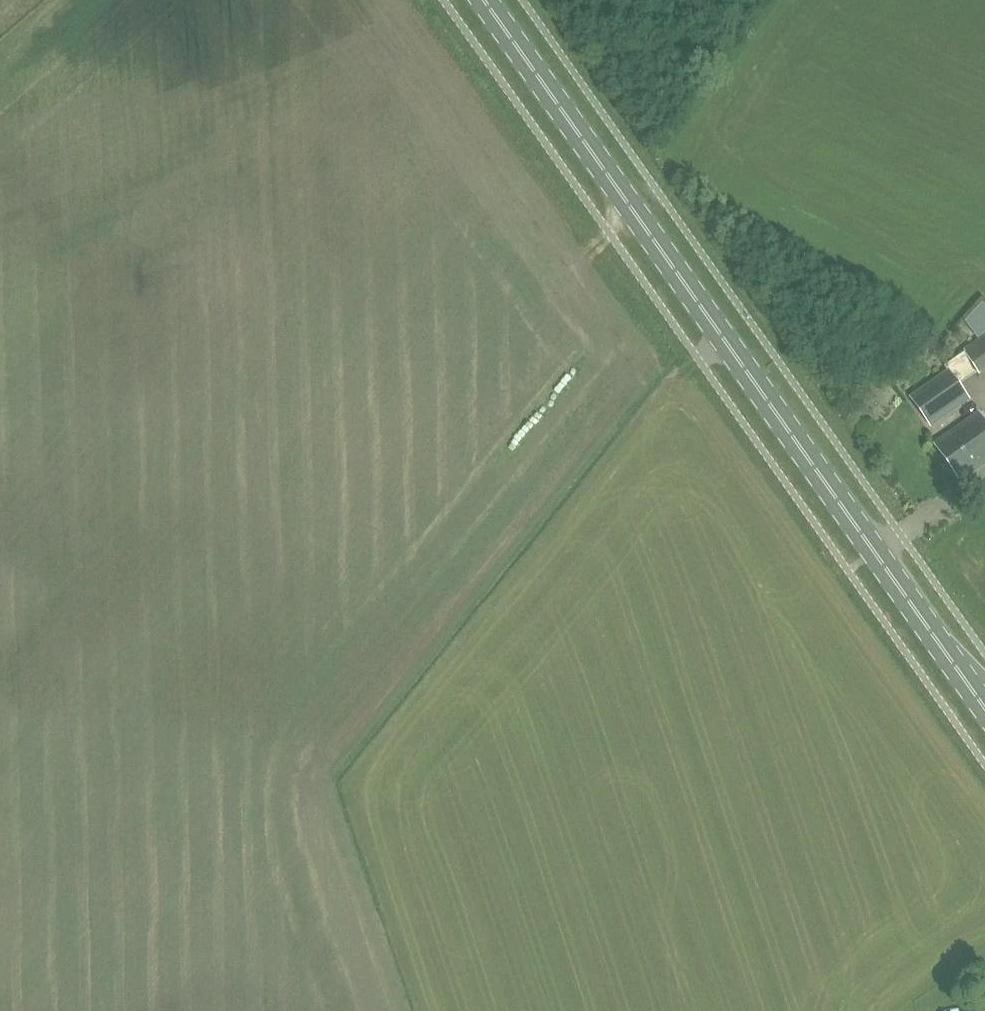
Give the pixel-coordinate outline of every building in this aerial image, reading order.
[(965,352),(979,372),(984,368),(984,338),(965,352)] [(950,366),(911,394),(931,423),(971,395),(950,366)] [(957,430),(982,465),(984,463),(984,421),(980,414),(957,430)] [(982,465),(957,430),(937,444),(962,480),(982,465)]
